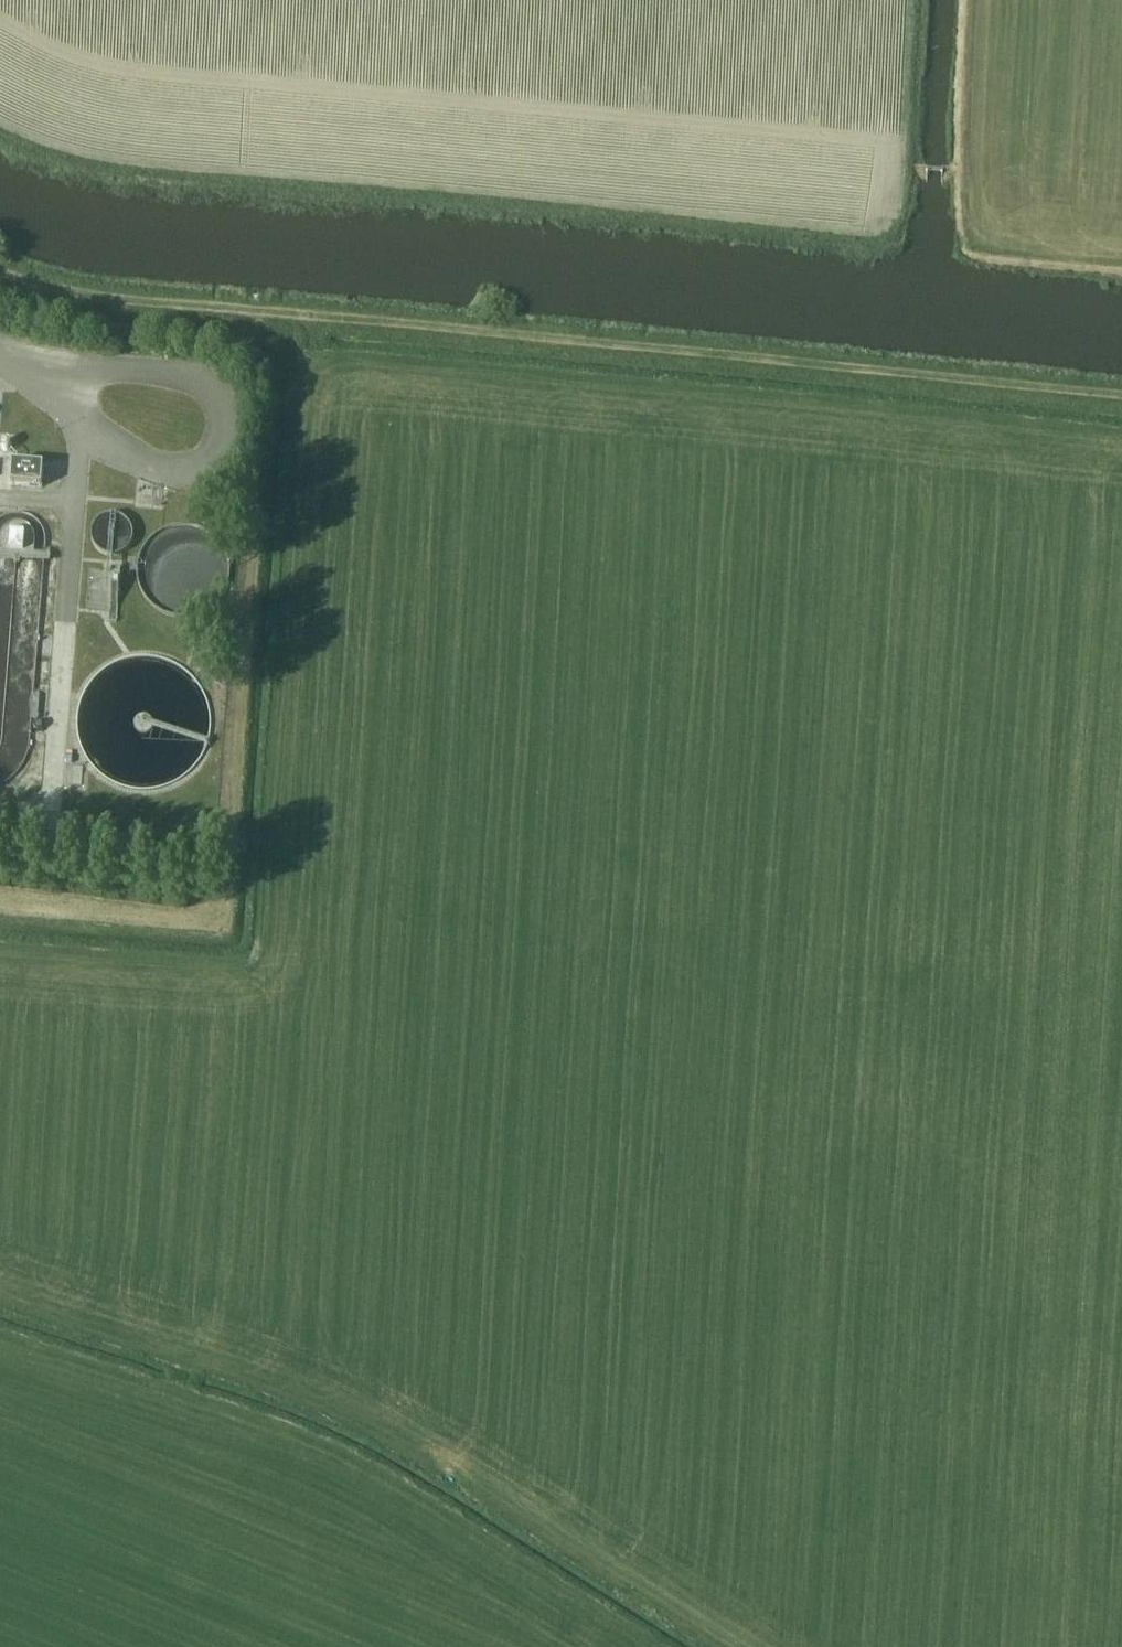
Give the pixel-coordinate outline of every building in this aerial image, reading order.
[(44,466),(13,464),(13,458),(0,457),(0,484),(11,485),(42,488),(44,466)]
